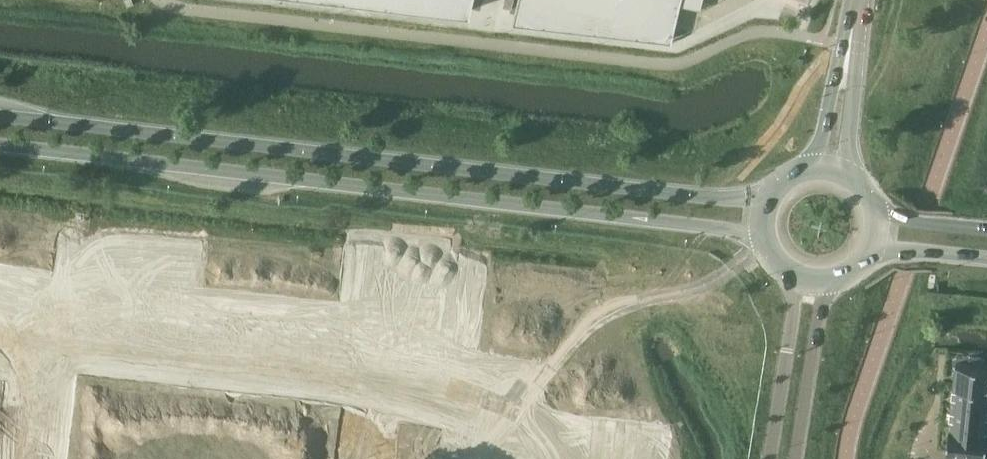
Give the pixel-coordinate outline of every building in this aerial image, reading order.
[(515,13),(676,32),(740,0),(518,0),(515,13)] [(34,249),(36,222),(0,217),(0,246),(34,249)] [(210,280),(210,287),(218,288),(219,282),(210,280)] [(234,283),(233,290),(242,291),(243,284),(234,283)] [(300,291),(299,298),(308,299),(309,292),(300,291)] [(324,293),(323,301),(331,302),(333,295),(324,293)] [(954,382),(986,386),(986,364),(956,361),(954,382)] [(79,379),(75,414),(97,417),(95,438),(108,439),(112,402),(98,400),(100,382),(79,379)] [(952,404),(986,407),(986,386),(954,382),(952,404)] [(115,403),(110,440),(124,442),(127,421),(147,423),(151,388),(131,385),(129,404),(115,403)] [(153,387),(149,423),(170,425),(167,446),(181,448),(185,411),(172,409),(174,390),(153,387)] [(188,411),(183,448),(197,450),(200,429),(221,431),(224,395),(204,393),(202,412),(188,411)] [(226,396),(222,431),(243,434),(241,454),(255,456),(260,419),(245,417),(247,398),(226,396)] [(949,425),(986,429),(986,407),(952,404),(949,425)] [(947,447),(986,451),(986,429),(949,425),(947,447)]
